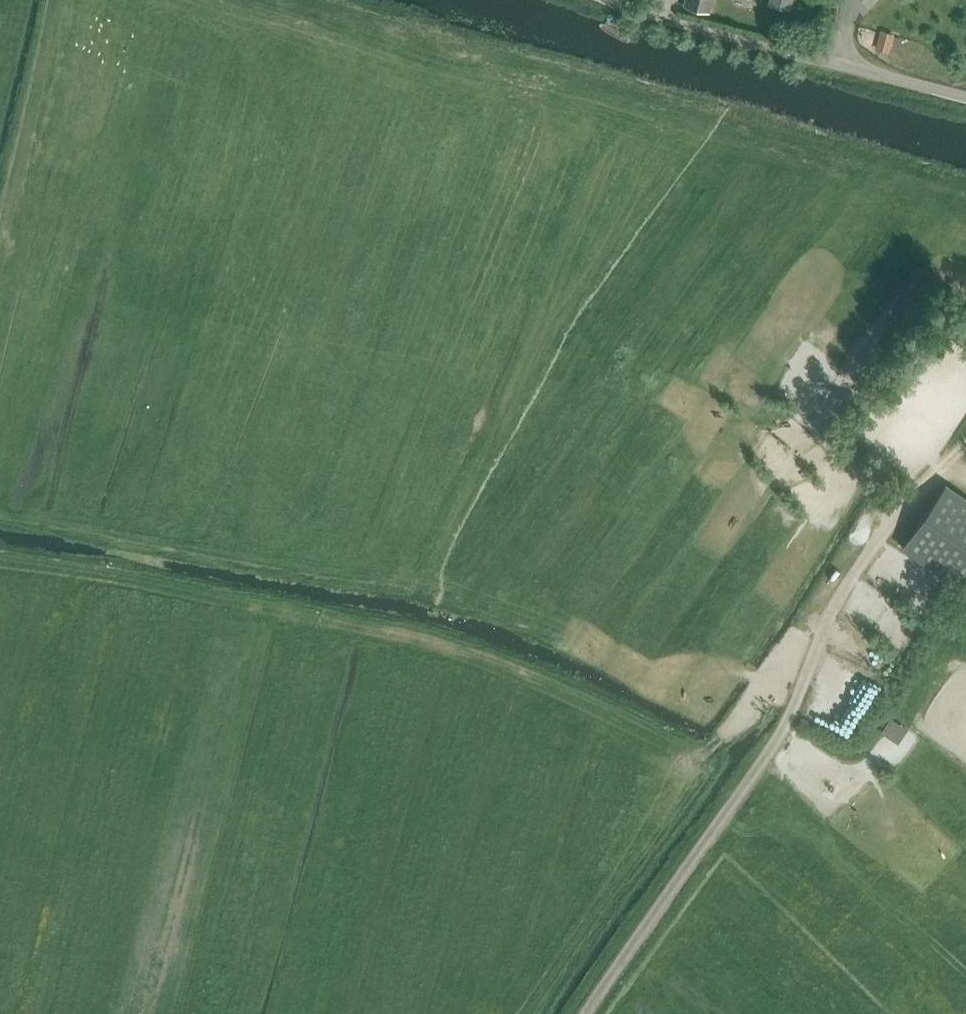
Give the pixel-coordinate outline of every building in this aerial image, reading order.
[(685,6),(710,11),(712,0),(687,0),(685,6)] [(770,5),(790,11),(793,0),(771,0),(770,5)] [(946,484),(902,547),(965,591),(965,498),(946,484)]
